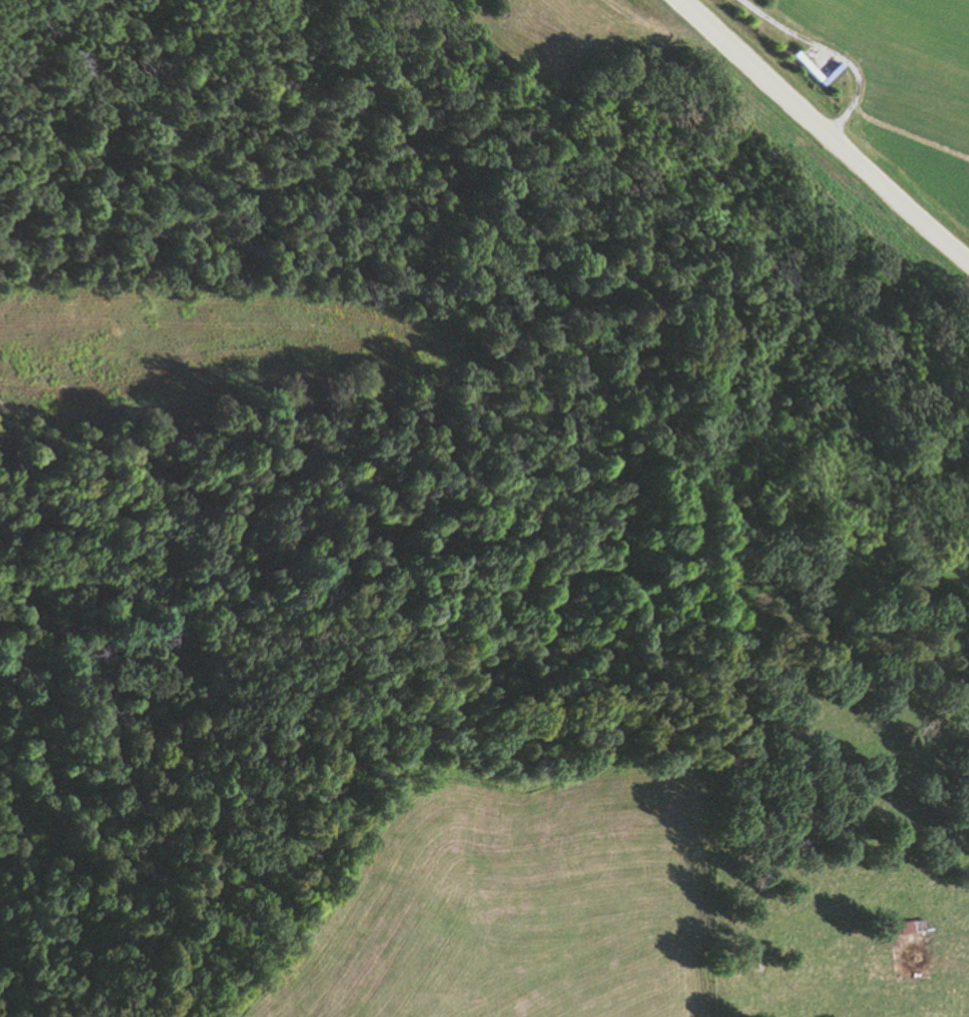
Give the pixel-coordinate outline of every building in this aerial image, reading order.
[(887,925),(888,939),(921,936),(921,922),(887,925)]
